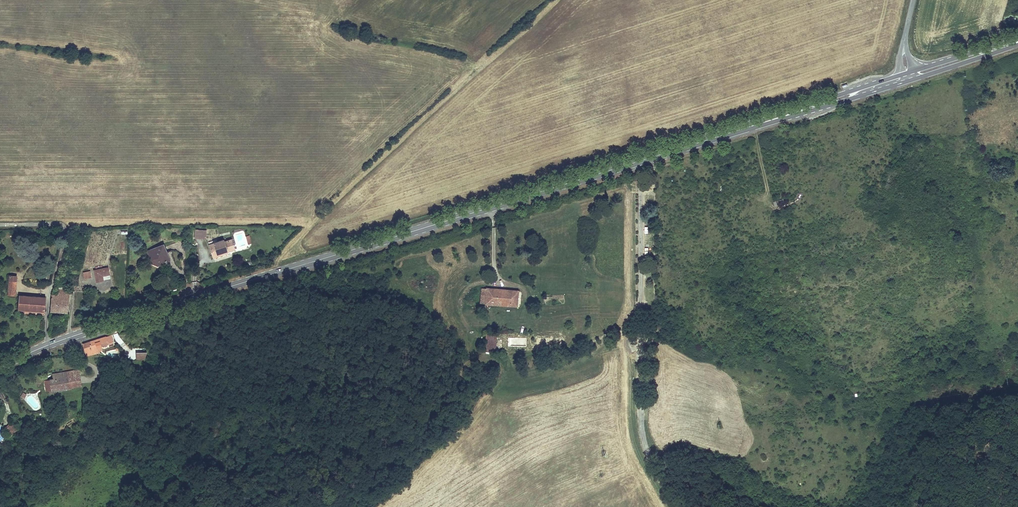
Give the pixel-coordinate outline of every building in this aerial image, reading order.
[(223,240),(213,244),(214,248),(209,249),(212,255),(222,252),(221,249),(226,248),(227,250),(231,249),(231,247),(234,246),(232,240),(224,242),(223,240)] [(165,256),(169,255),(164,244),(148,251),(154,265),(154,266),(155,266),(157,267),(159,268),(168,264),(165,256)] [(222,252),(212,255),(213,259),(228,254),(227,250),(226,248),(221,249),(222,252)] [(108,267),(93,270),(95,283),(103,281),(102,276),(109,275),(108,267)] [(8,275),(6,296),(15,297),(17,276),(8,275)] [(57,295),(51,295),(50,313),(67,314),(69,289),(65,289),(66,283),(58,283),(57,295)] [(486,288),(480,288),(479,303),(484,304),(484,305),(517,308),(519,290),(486,287),(486,288)] [(45,298),(18,295),(16,311),(44,313),(45,298)] [(495,350),(496,334),(485,334),(485,350),(495,350)] [(116,336),(86,344),(89,356),(103,352),(103,350),(101,346),(106,344),(118,341),(116,336)] [(68,388),(67,379),(80,377),(79,371),(51,375),(52,379),(48,379),(50,391),(68,388)] [(80,377),(67,379),(68,388),(82,386),(80,377)] [(8,427),(3,429),(6,437),(11,435),(8,427)]
